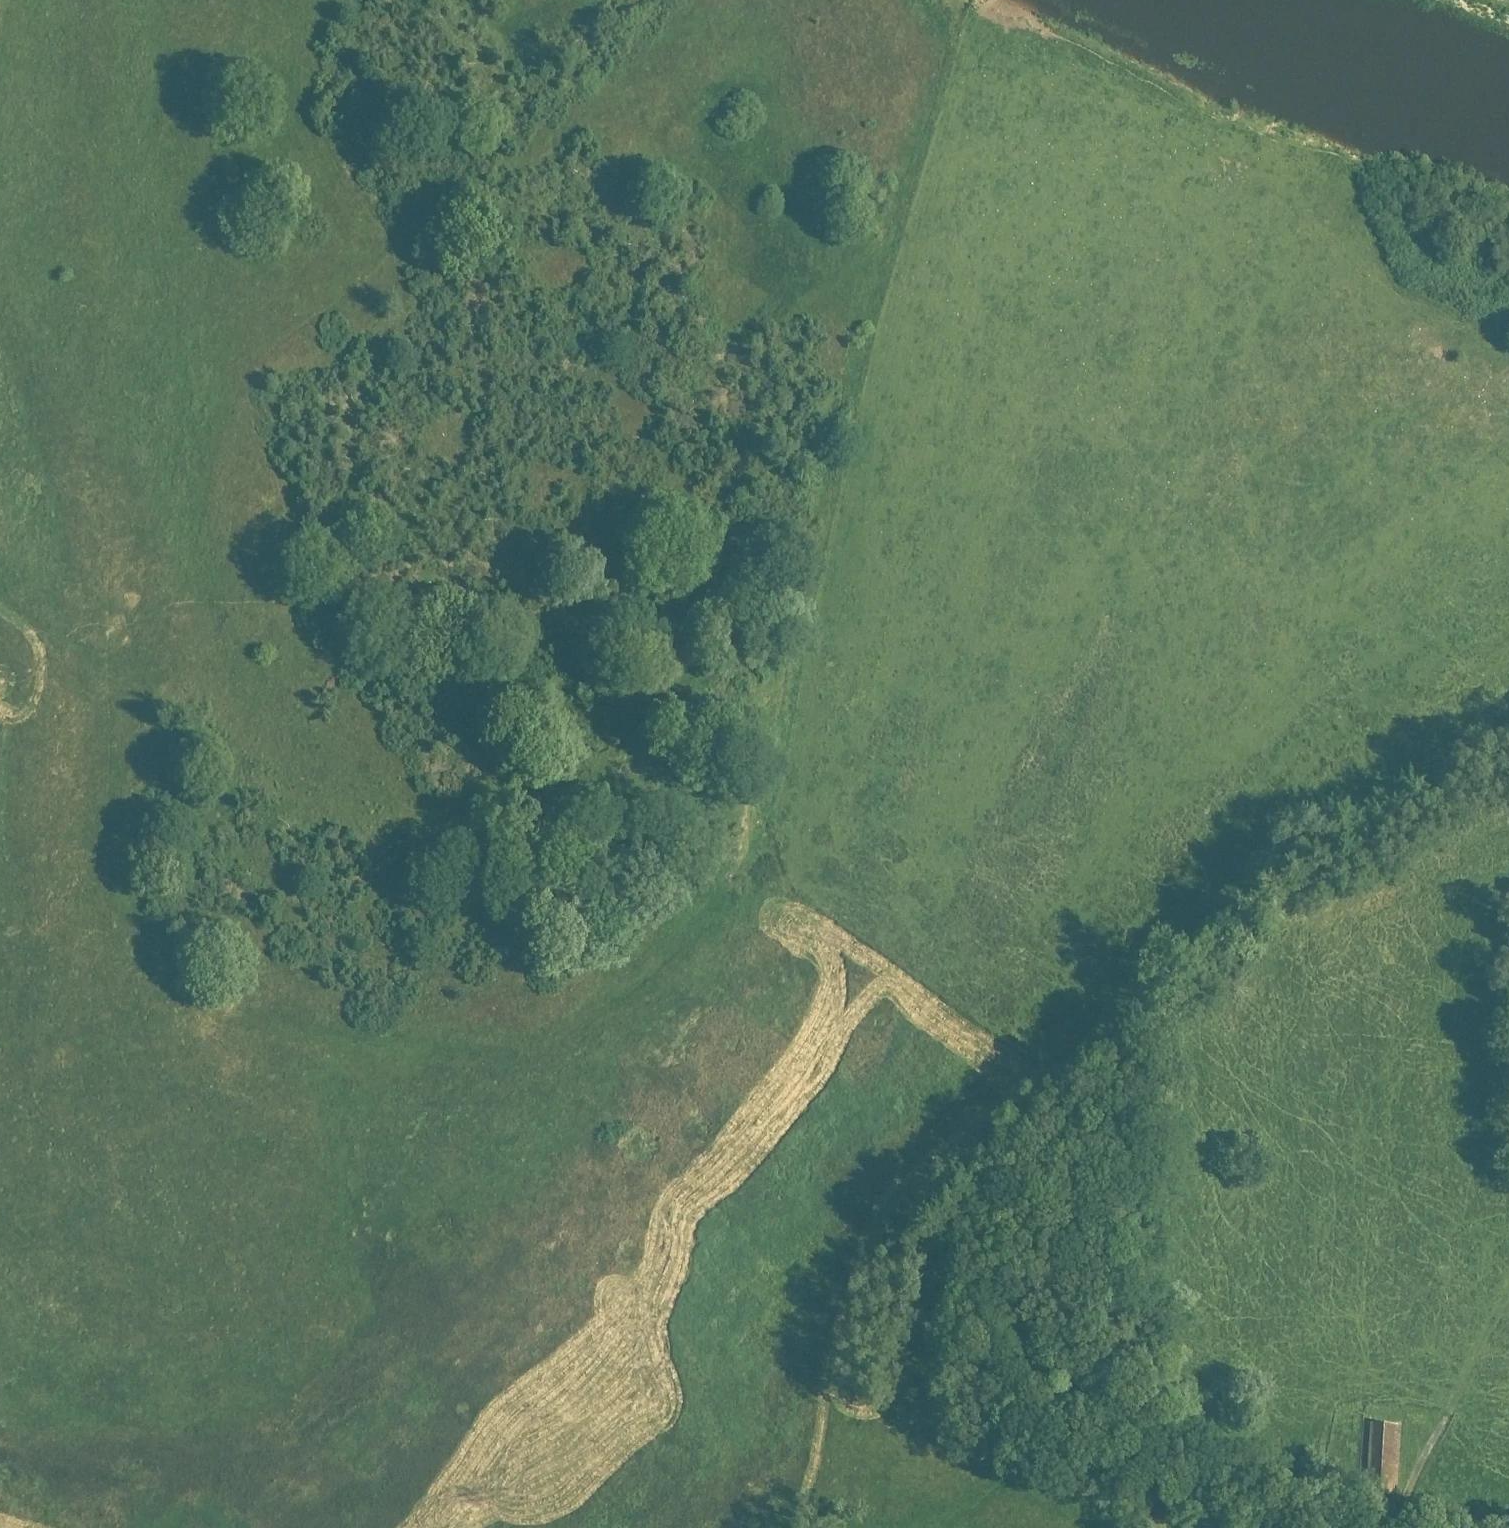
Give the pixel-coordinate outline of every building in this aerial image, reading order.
[(1395,1497),(1399,1424),(1371,1423),(1367,1495),(1395,1497)]
